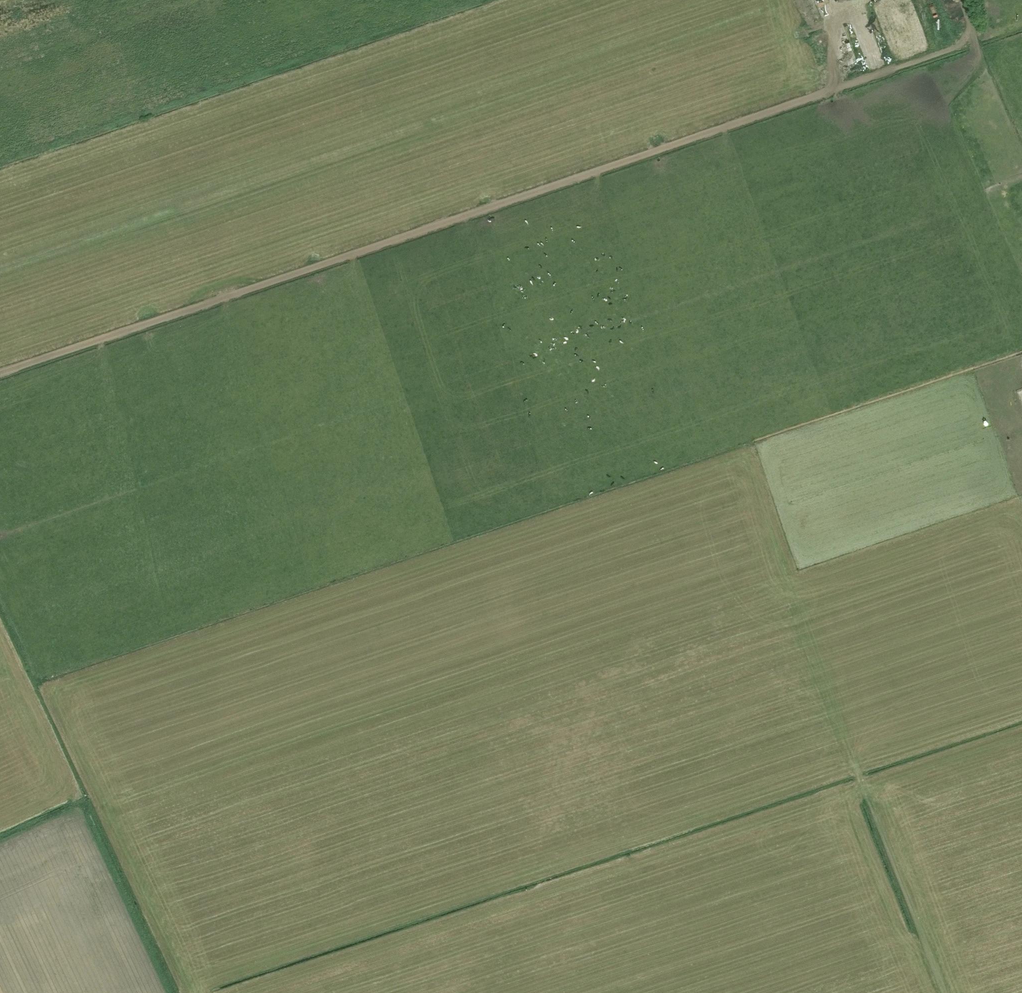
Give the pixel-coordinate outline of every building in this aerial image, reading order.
[(877,38),(871,41),(880,64),(886,61),(877,38)]
